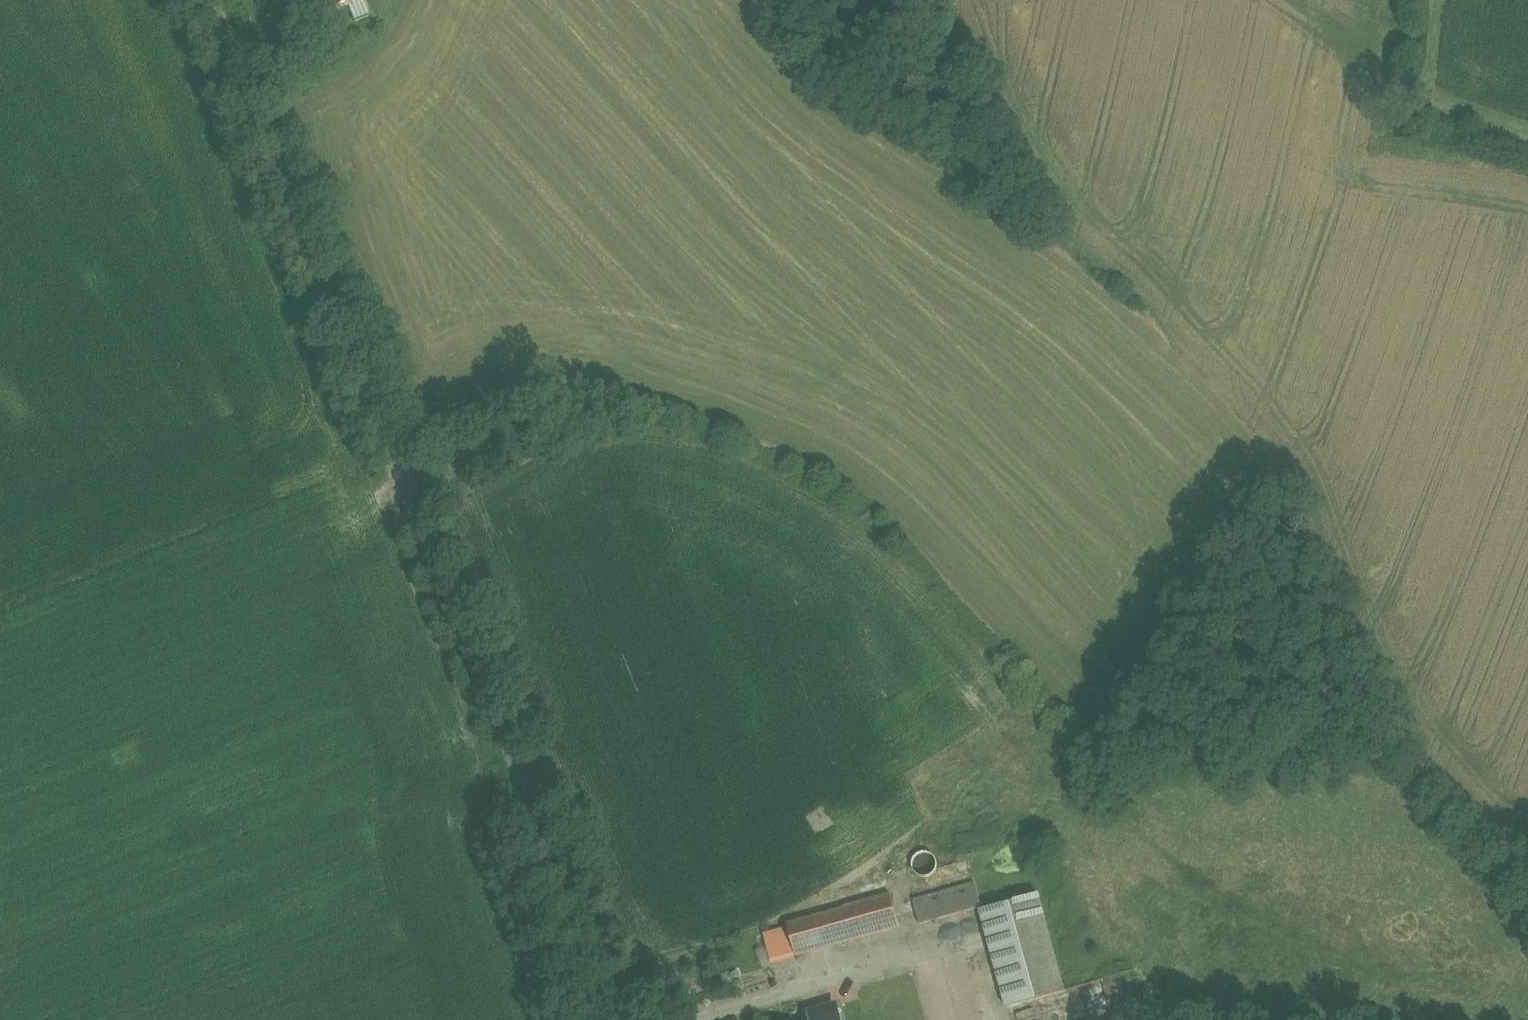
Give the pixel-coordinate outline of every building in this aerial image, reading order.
[(321,10),(343,0),(317,0),(321,10)] [(937,865),(936,859),(933,855),(928,852),(922,852),(917,854),(913,858),(912,864),(913,869),(917,874),(922,877),(927,877),(932,874),(936,870),(937,865)] [(975,883),(913,900),(920,924),(982,906),(975,883)] [(891,894),(787,923),(788,928),(765,934),(772,960),(795,955),(899,926),(891,894)] [(1038,894),(980,910),(1006,1007),(1064,991),(1038,894)] [(804,998),(810,1019),(846,1019),(837,989),(804,998)]
